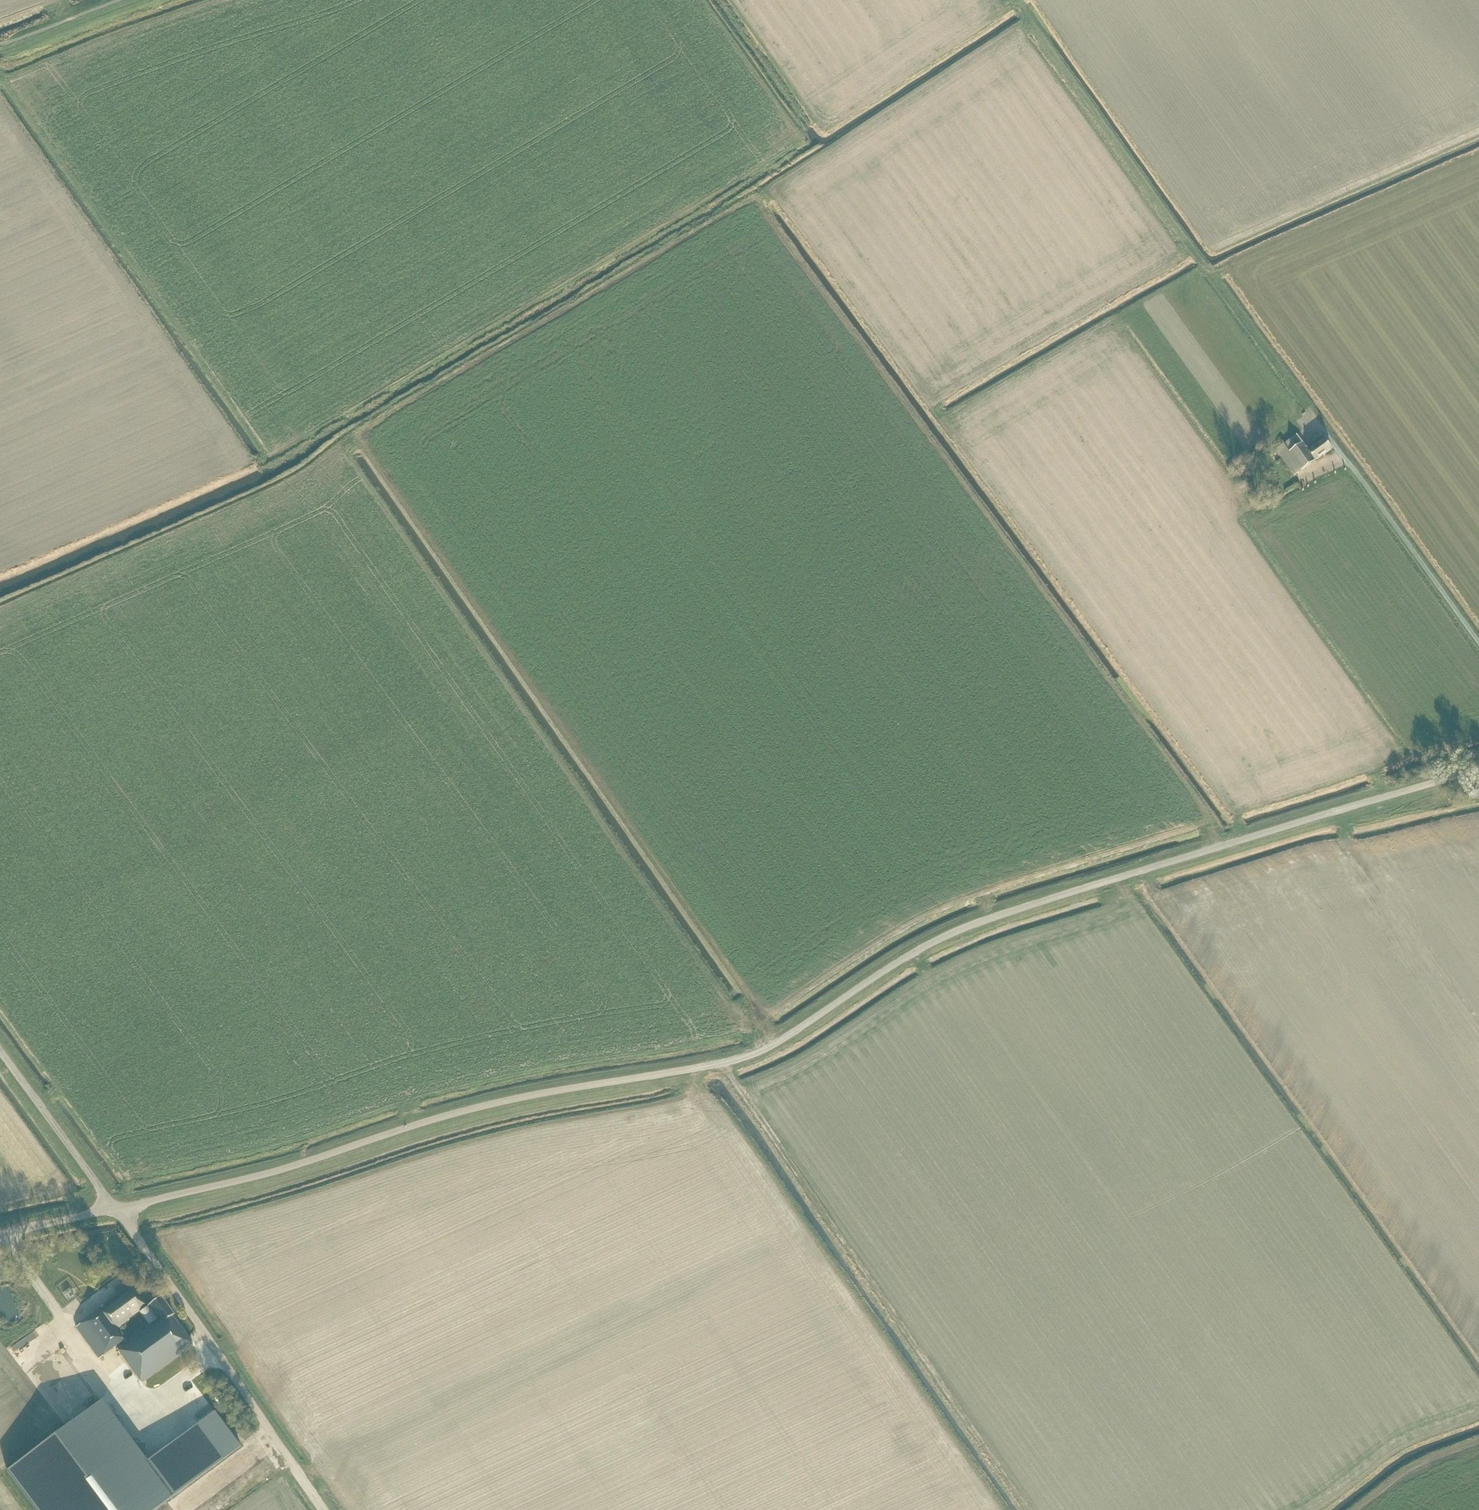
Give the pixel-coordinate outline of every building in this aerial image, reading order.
[(1331,449),(1322,436),(1306,448),(1297,435),(1276,450),(1294,476),(1331,449)] [(1478,797),(1478,786),(1467,790),(1471,800),(1478,797)] [(150,1305),(147,1307),(132,1286),(126,1290),(100,1310),(76,1327),(99,1359),(123,1341),(125,1343),(117,1349),(142,1383),(176,1357),(193,1344),(176,1322),(172,1316),(174,1315),(160,1297),(150,1304),(150,1305)] [(102,1401),(7,1471),(36,1509),(155,1509),(241,1447),(214,1412),(147,1461),(102,1401)]
